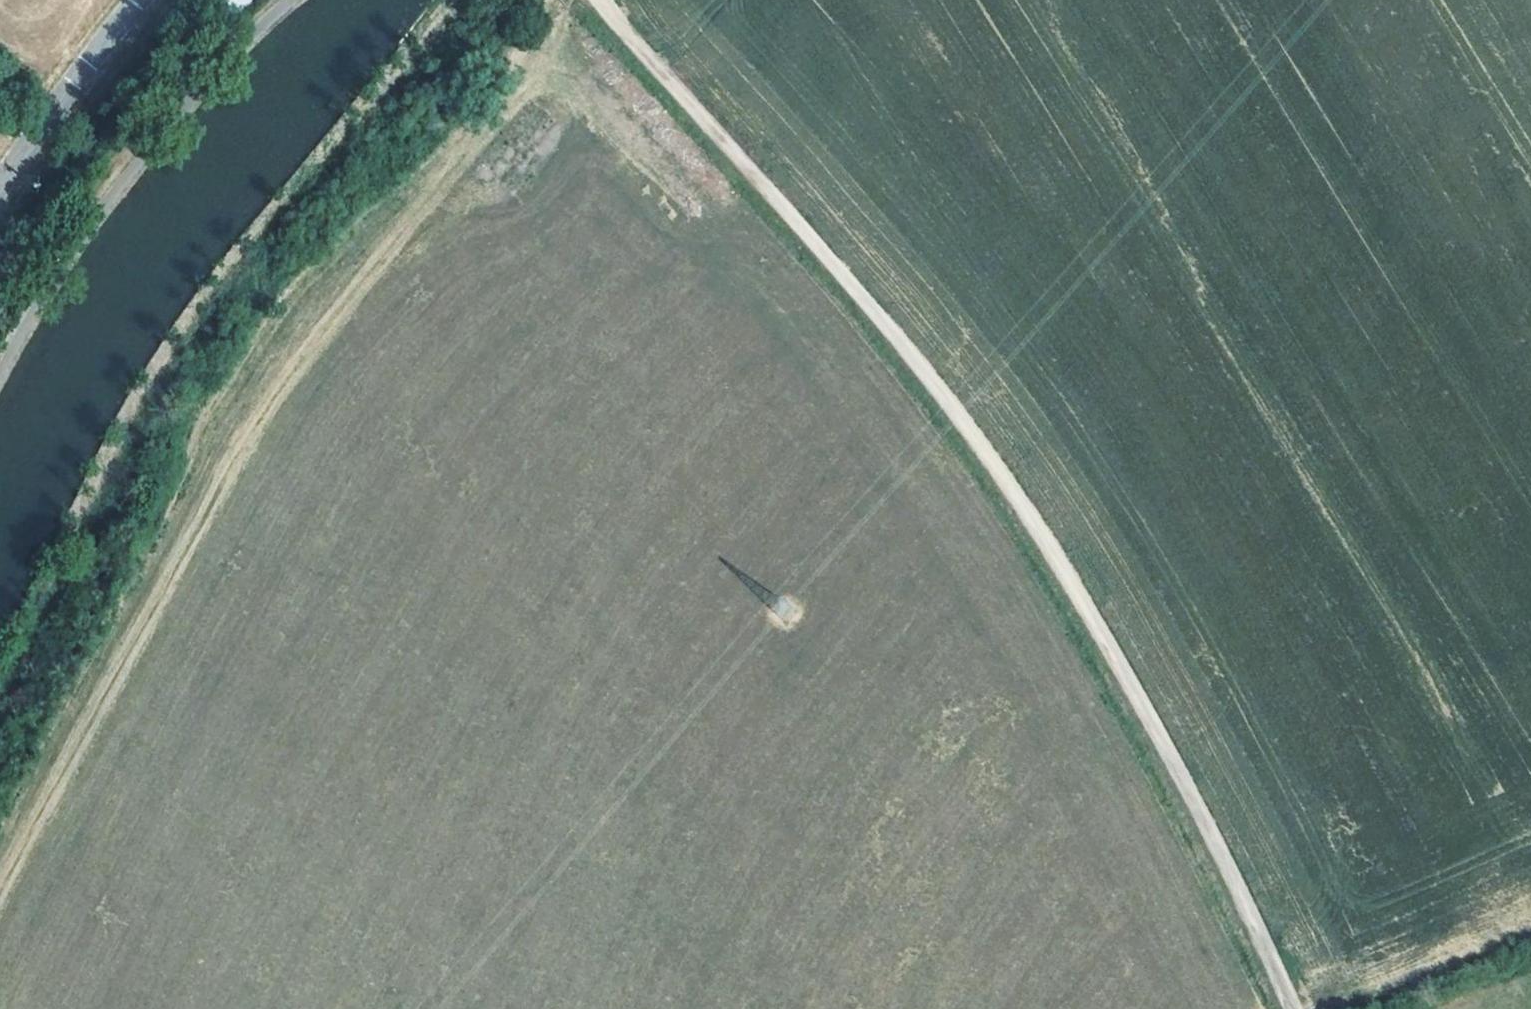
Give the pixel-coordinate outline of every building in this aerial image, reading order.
[(228,24),(248,0),(199,0),(228,24)]
